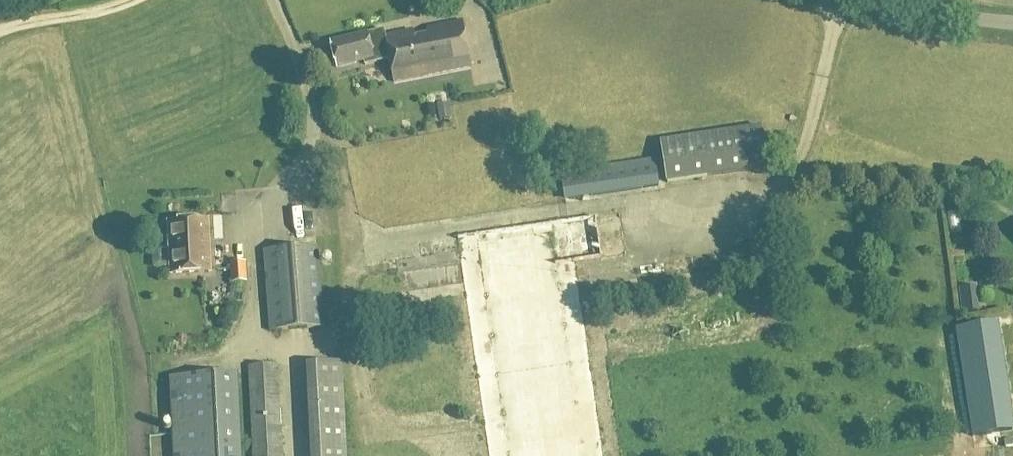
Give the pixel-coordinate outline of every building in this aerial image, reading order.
[(367,32),(331,42),(338,67),(364,60),(365,65),(389,58),(393,81),(470,65),(461,19),(426,26),(427,33),(415,36),(414,29),(385,35),(383,28),(367,32)] [(767,165),(761,125),(659,140),(668,180),(767,165)] [(655,158),(561,172),(565,200),(659,186),(655,158)] [(597,374),(585,260),(632,255),(628,215),(573,221),(577,261),(551,263),(552,271),(538,273),(536,256),(505,260),(506,272),(520,270),(522,290),(516,291),(518,312),(509,313),(513,358),(540,355),(542,378),(565,375),(565,377),(597,374)] [(211,271),(208,219),(168,221),(171,273),(211,271)] [(451,227),(433,236),(438,245),(455,236),(451,227)] [(324,326),(317,246),(264,250),(271,330),(324,326)] [(153,267),(166,266),(165,247),(152,247),(153,267)] [(247,282),(246,261),(230,262),(231,283),(247,282)] [(954,328),(970,434),(1012,428),(996,321),(954,328)] [(342,362),(308,363),(313,455),(347,455),(342,362)] [(253,455),(282,455),(278,365),(250,366),(253,455)] [(238,374),(171,378),(174,455),(242,455),(238,374)]
